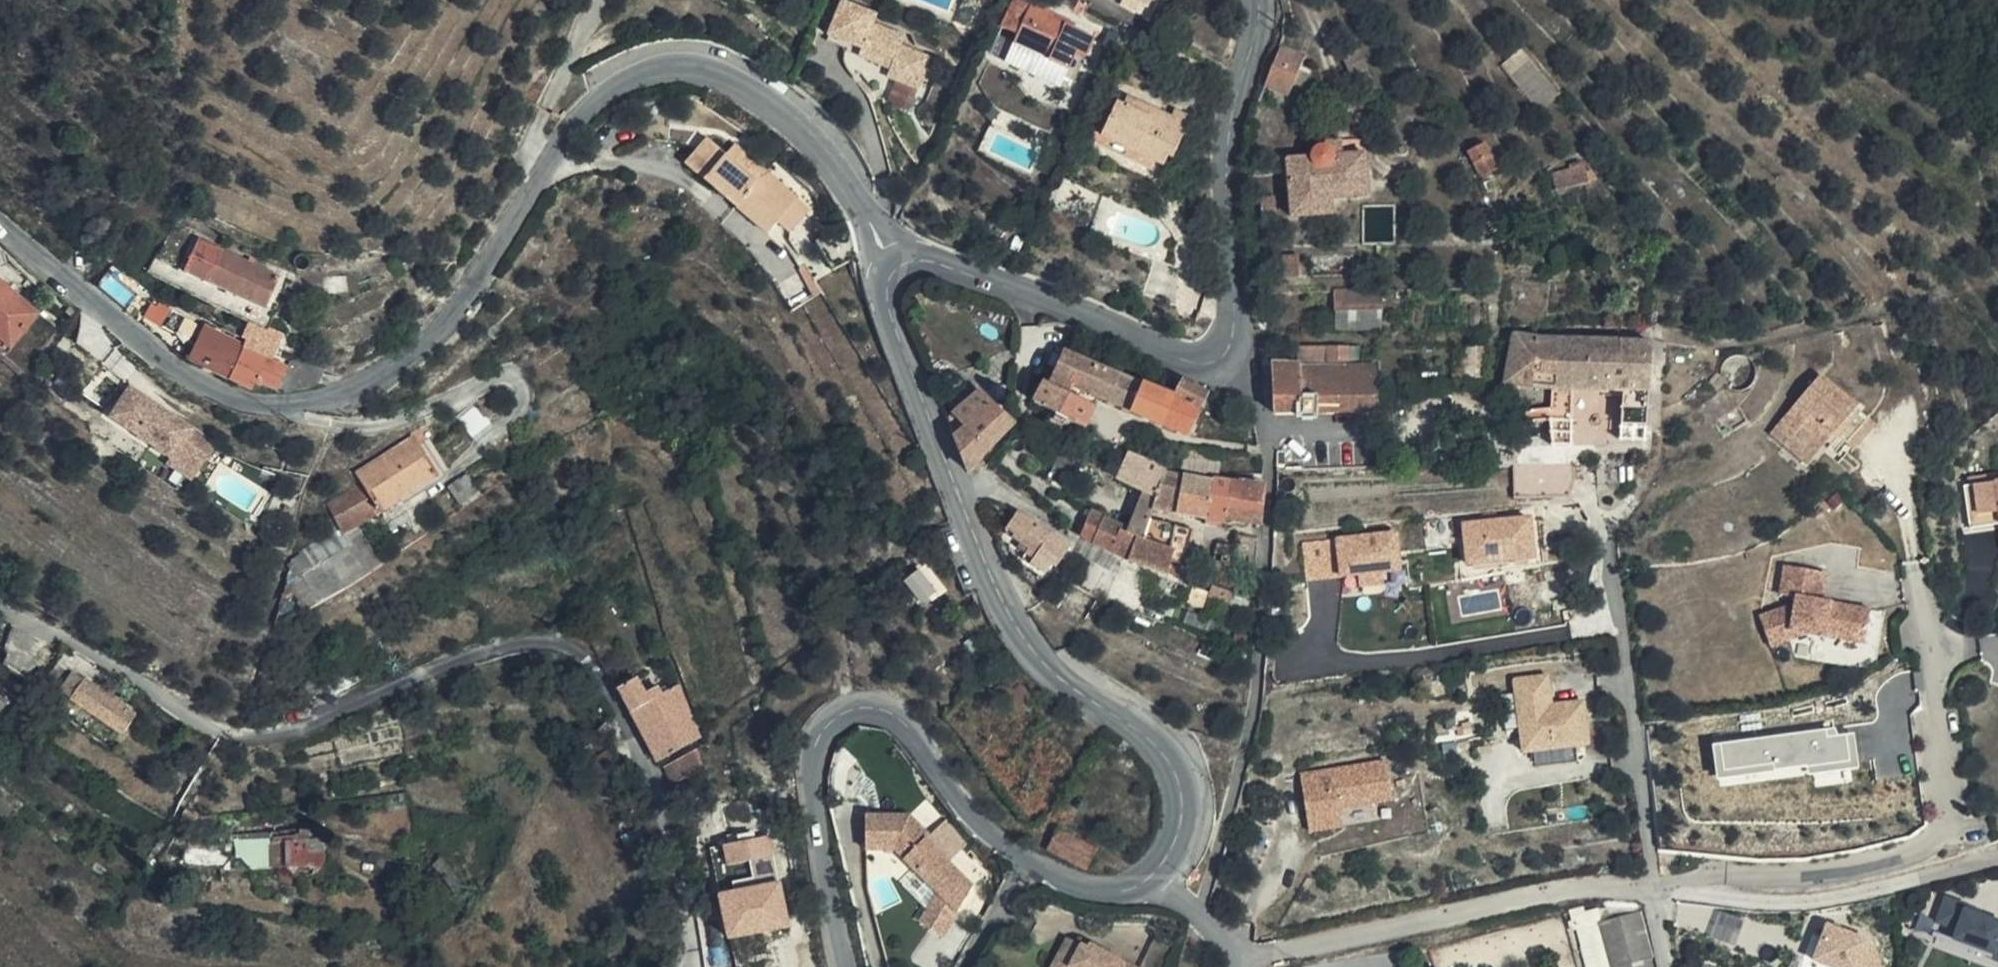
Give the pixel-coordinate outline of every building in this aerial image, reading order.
[(881,11),(852,0),(842,0),(828,36),(863,50),(859,61),(927,88),(939,56),(903,42),(907,32),(878,20),(881,11)] [(1032,54),(1067,71),(1076,53),(1086,57),(1093,39),(1049,18),(1052,13),(1031,3),(1029,7),(1015,0),(1013,0),(1001,28),(1016,37),(1012,44),(1032,54)] [(1154,0),(1153,0),(1126,0),(1124,4),(1146,16),(1154,0)] [(1271,51),(1259,83),(1288,94),(1302,56),(1274,44),(1271,51)] [(1067,71),(1032,54),(1024,72),(1059,89),(1067,71)] [(1088,142),(1153,174),(1159,165),(1174,171),(1178,162),(1173,159),(1190,118),(1174,111),(1170,118),(1126,97),(1123,105),(1116,102),(1103,131),(1095,128),(1088,142)] [(1331,154),(1341,153),(1339,138),(1322,139),(1322,143),(1324,143),(1326,145),(1329,146),(1329,149),(1331,150),(1331,154)] [(799,198),(767,171),(758,182),(726,155),(706,139),(685,164),(767,234),(799,198)] [(1364,151),(1341,153),(1331,154),(1331,150),(1329,149),(1329,146),(1326,145),(1324,143),(1322,143),(1321,143),(1319,144),(1316,144),(1315,145),(1313,148),(1312,149),(1311,151),(1312,153),(1312,156),(1284,158),(1288,200),(1328,197),(1368,193),(1364,151)] [(758,182),(767,171),(736,145),(726,155),(758,182)] [(1499,175),(1485,147),(1465,156),(1480,183),(1499,175)] [(1159,165),(1153,174),(1169,181),(1174,171),(1159,165)] [(1329,214),(1328,197),(1288,200),(1289,218),(1329,214)] [(145,272),(248,322),(266,329),(269,325),(274,312),(265,307),(280,276),(199,237),(183,269),(156,256),(145,272)] [(775,258),(799,296),(818,285),(794,248),(775,258)] [(1300,277),(1298,254),(1284,255),(1284,278),(1300,277)] [(0,282),(0,339),(9,347),(37,314),(0,282)] [(1334,291),(1335,310),(1382,309),(1382,289),(1334,291)] [(303,307),(304,295),(290,293),(288,305),(303,307)] [(189,359),(227,378),(244,346),(203,326),(202,327),(159,301),(156,306),(151,303),(144,317),(195,344),(189,359)] [(1335,310),(1337,333),(1383,331),(1382,309),(1335,310)] [(244,346),(272,360),(283,332),(269,325),(266,329),(248,322),(241,337),(246,341),(244,346)] [(1511,332),(1502,386),(1547,387),(1547,408),(1547,424),(1548,445),(1567,444),(1567,420),(1567,389),(1577,390),(1590,391),(1618,393),(1618,428),(1643,429),(1648,339),(1541,336),(1511,332)] [(1296,360),(1305,360),(1345,359),(1345,345),(1295,346),(1296,360)] [(276,392),(277,389),(287,368),(272,360),(244,346),(227,378),(251,390),(256,382),(276,392)] [(1078,389),(1090,360),(1065,350),(1057,347),(1053,355),(1059,359),(1052,377),(1078,389)] [(301,389),(318,388),(325,370),(291,359),(287,368),(277,389),(286,393),(289,392),(301,389)] [(1107,403),(1119,373),(1090,360),(1078,389),(1107,403)] [(1272,414),(1373,412),(1372,387),(1372,363),(1305,364),(1305,360),(1296,360),(1268,360),(1272,414)] [(1808,465),(1860,403),(1822,370),(1769,432),(1808,465)] [(1158,423),(1171,395),(1119,373),(1107,403),(1135,414),(1158,423)] [(1182,380),(1173,395),(1200,409),(1202,406),(1207,394),(1182,380)] [(1046,382),(1035,404),(1053,413),(1047,424),(1063,431),(1067,421),(1084,429),(1085,427),(1095,407),(1046,382)] [(213,446),(130,388),(110,417),(169,458),(173,451),(198,468),(213,446)] [(1567,389),(1567,420),(1579,419),(1577,390),(1567,389)] [(956,415),(966,425),(990,402),(980,392),(956,415)] [(1200,409),(1173,395),(1171,395),(1158,423),(1189,436),(1200,409)] [(966,425),(954,438),(968,473),(1013,423),(990,402),(966,425)] [(345,531),(438,476),(415,439),(359,474),(364,485),(330,504),(345,531)] [(1222,453),(1183,447),(1180,471),(1186,471),(1215,476),(1219,476),(1220,473),(1222,453)] [(1137,457),(1153,464),(1157,455),(1141,448),(1137,457)] [(169,458),(164,465),(188,482),(198,468),(173,451),(169,458)] [(1063,451),(1055,462),(1053,467),(1062,472),(1072,456),(1063,451)] [(1137,457),(1129,454),(1120,473),(1114,471),(1112,476),(1146,493),(1156,497),(1167,471),(1153,464),(1137,457)] [(1575,482),(1573,466),(1547,466),(1513,467),(1514,497),(1569,497),(1575,482)] [(1177,515),(1185,478),(1179,477),(1179,473),(1167,471),(1156,497),(1154,511),(1177,515)] [(479,492),(466,474),(447,487),(459,505),(479,492)] [(1996,518),(1990,475),(1960,480),(1966,522),(1996,518)] [(1186,518),(1206,522),(1213,483),(1185,478),(1177,515),(1180,516),(1186,518)] [(1259,526),(1262,485),(1215,478),(1213,483),(1206,522),(1246,527),(1246,524),(1259,526)] [(1151,522),(1154,511),(1156,497),(1146,493),(1129,533),(1144,540),(1151,522)] [(1081,537),(1094,545),(1105,517),(1091,510),(1081,537)] [(1536,513),(1461,519),(1465,566),(1540,559),(1536,513)] [(1186,518),(1180,516),(1177,526),(1171,549),(1144,540),(1129,533),(1122,530),(1123,527),(1105,517),(1094,545),(1130,562),(1166,574),(1170,561),(1184,565),(1192,530),(1184,527),(1186,518)] [(1002,541),(1036,562),(1040,556),(1021,544),(1034,522),(1019,518),(1017,521),(1002,541)] [(1021,544),(1040,556),(1054,534),(1037,524),(1034,522),(1021,544)] [(1171,549),(1177,526),(1151,522),(1144,540),(1171,549)] [(1405,579),(1400,529),(1304,537),(1307,579),(1360,574),(1361,583),(1405,579)] [(1056,568),(1070,546),(1054,534),(1040,556),(1056,568)] [(1219,564),(1228,566),(1232,547),(1216,543),(1212,563),(1219,564)] [(306,611),(371,571),(353,544),(316,569),(304,552),(296,558),(282,601),(306,611)] [(1779,589),(1793,592),(1821,597),(1826,567),(1784,560),(1779,589)] [(1219,564),(1212,563),(1210,573),(1217,574),(1219,564)] [(928,566),(920,572),(936,593),(928,599),(932,605),(948,591),(928,566)] [(936,593),(920,572),(905,582),(922,604),(928,599),(936,593)] [(1164,594),(1169,582),(1157,578),(1151,592),(1158,595),(1159,594),(1160,593),(1162,593),(1164,594)] [(1821,597),(1793,592),(1792,601),(1757,614),(1768,644),(1805,631),(1822,634),(1823,626),(1863,633),(1868,605),(1821,597)] [(1823,626),(1822,634),(1862,640),(1863,633),(1823,626)] [(65,683),(72,672),(55,660),(48,671),(65,683)] [(700,740),(698,734),(696,728),(668,663),(622,688),(658,762),(677,752),(700,740)] [(72,700),(85,679),(72,672),(65,683),(59,691),(72,700)] [(1517,680),(1521,711),(1556,706),(1551,675),(1517,680)] [(137,715),(85,679),(72,700),(123,734),(137,715)] [(1556,706),(1521,711),(1528,754),(1595,745),(1589,700),(1556,706)] [(1827,725),(1720,739),(1724,766),(1807,756),(1808,763),(1850,758),(1847,730),(1828,733),(1827,725)] [(1724,766),(1720,739),(1713,740),(1718,783),(1859,764),(1855,729),(1847,730),(1850,758),(1808,763),(1807,756),(1724,766)] [(703,769),(696,751),(664,767),(670,785),(703,769)] [(1394,801),(1388,760),(1300,773),(1308,834),(1343,829),(1340,808),(1394,801)] [(238,839),(228,838),(229,847),(179,848),(179,870),(219,868),(230,856),(239,856),(253,869),(288,868),(296,875),(304,878),(312,877),(318,874),(322,870),(326,864),(327,860),(328,855),(327,851),(324,846),(319,840),(320,831),(301,832),(300,836),(265,838),(238,839)] [(755,880),(719,886),(728,938),(791,927),(775,833),(724,842),(728,866),(752,862),(755,880)] [(931,898),(927,903),(954,921),(972,893),(913,855),(917,848),(894,834),(850,838),(853,869),(881,866),(931,898)] [(1945,894),(1936,918),(1957,925),(1953,936),(1994,950),(1992,956),(1997,958),(1997,918),(1965,906),(1967,901),(1945,894)] [(954,921),(927,903),(910,930),(937,948),(954,921)] [(1602,919),(1614,963),(1621,961),(1622,966),(1654,966),(1639,909),(1602,919)] [(1957,925),(1936,918),(1931,933),(1992,956),(1994,950),(1953,936),(1957,925)] [(1602,919),(1592,922),(1605,966),(1622,966),(1621,961),(1614,963),(1602,919)] [(1869,937),(1827,921),(1823,930),(1813,956),(1841,966),(1883,966),(1869,937)] [(1813,926),(1798,966),(1841,966),(1813,956),(1823,930),(1813,926)] [(1043,966),(1133,966),(1134,966),(1082,943),(1080,947),(1057,937),(1043,966)]
